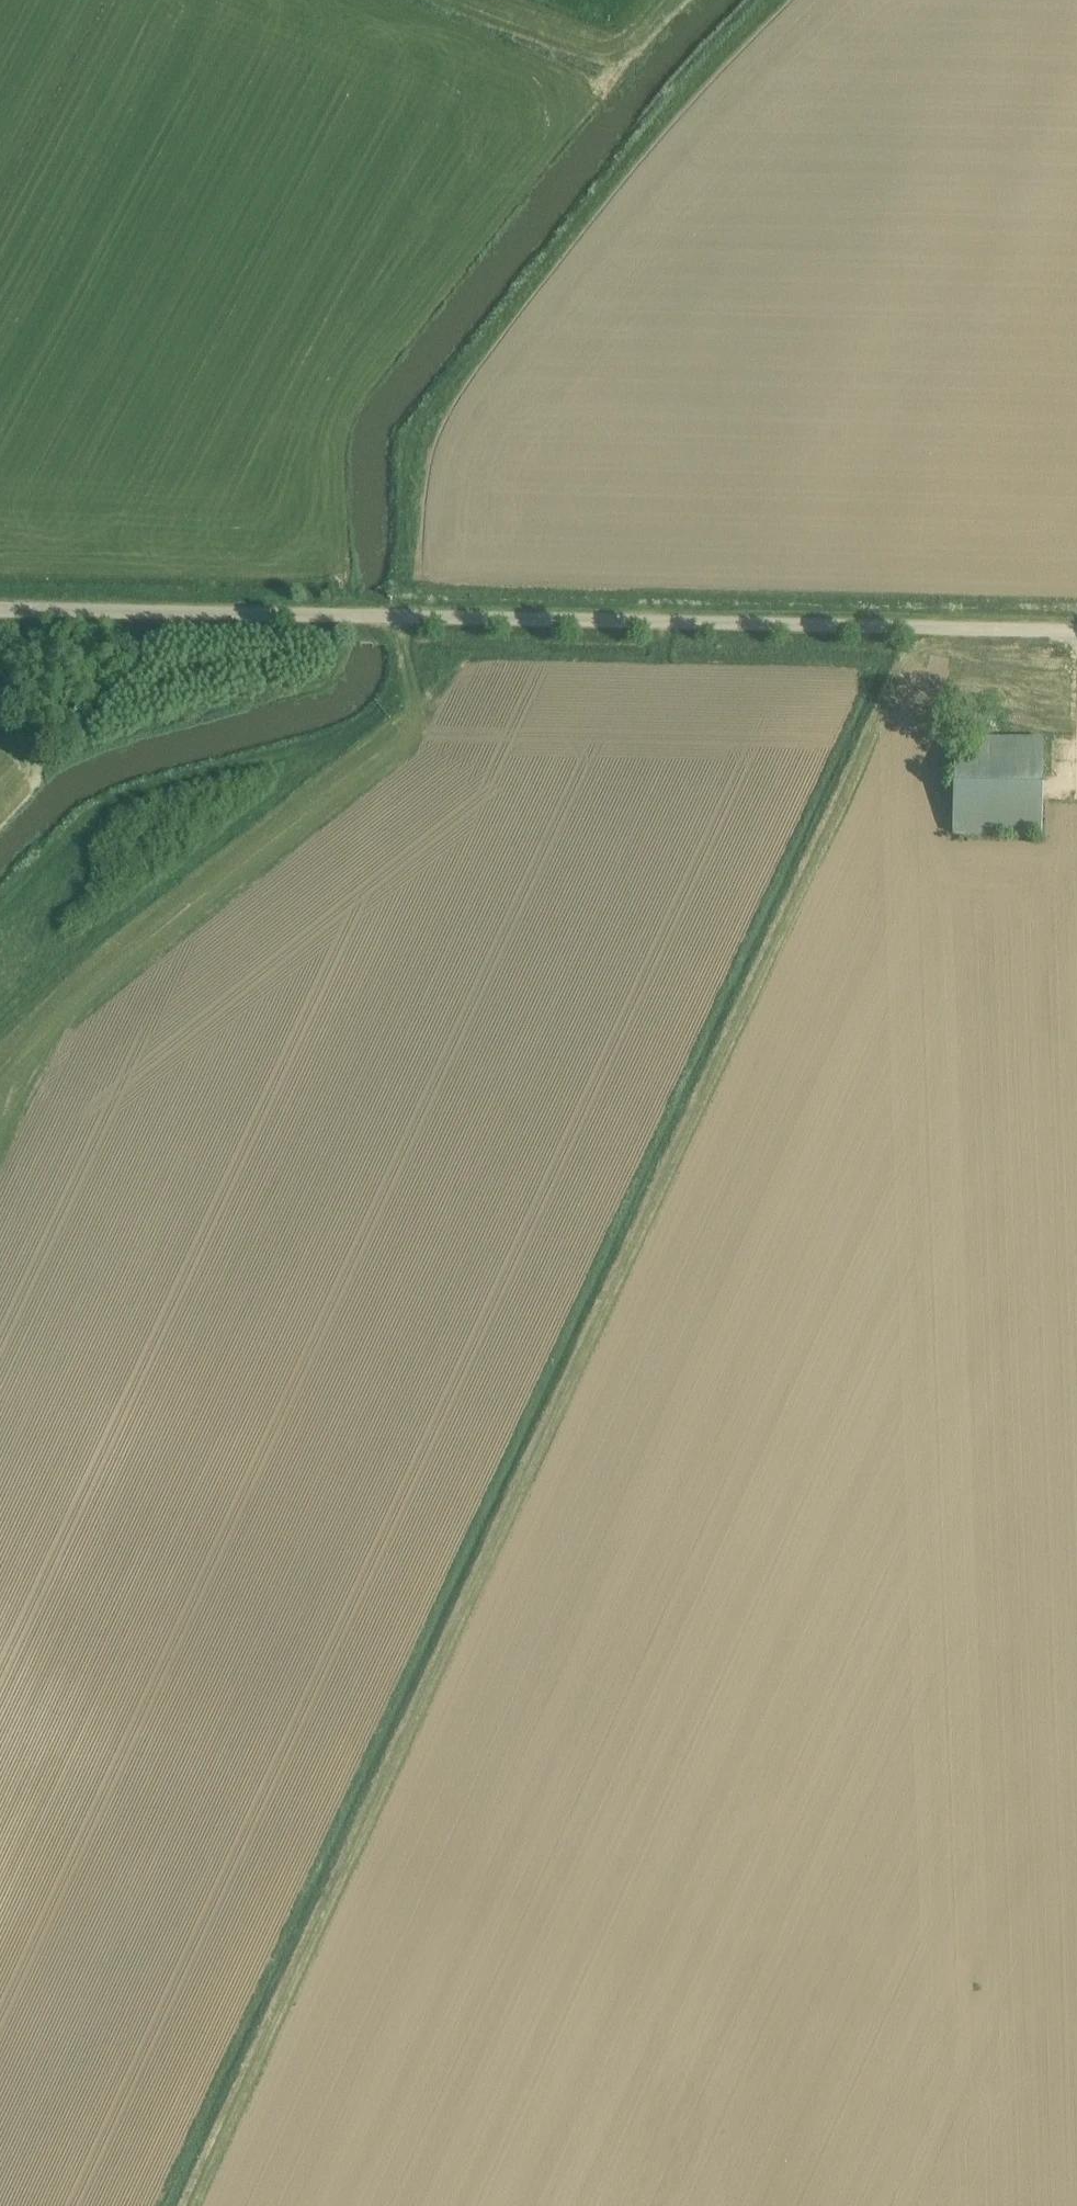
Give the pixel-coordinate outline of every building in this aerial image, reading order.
[(1041,835),(1043,761),(1043,739),(955,737),(953,834),(1041,835)]
